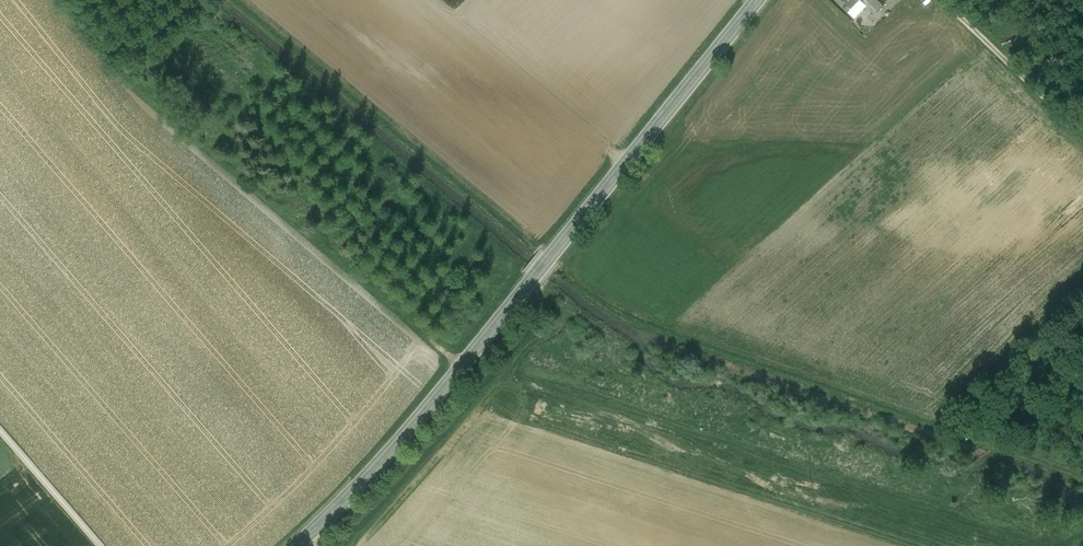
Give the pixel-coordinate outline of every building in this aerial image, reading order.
[(849,8),(856,0),(840,0),(849,8)] [(876,14),(885,4),(881,0),(862,0),(876,14)]
